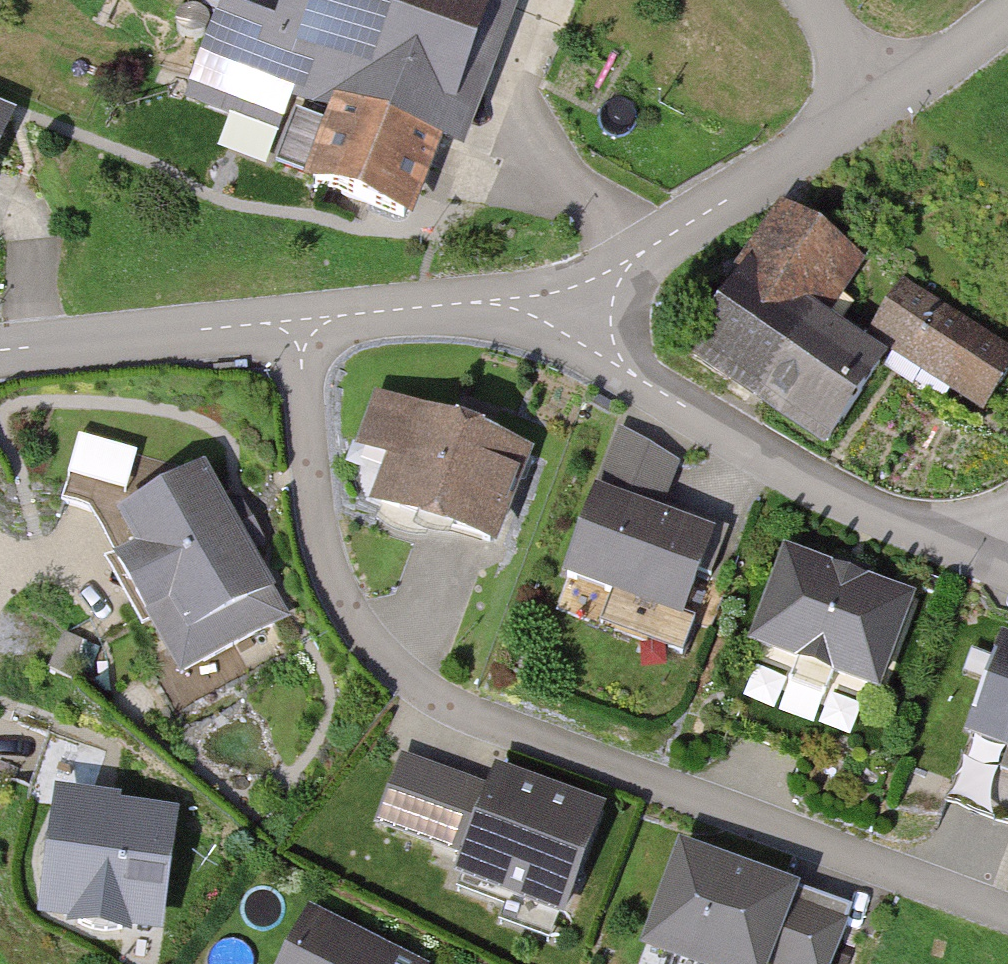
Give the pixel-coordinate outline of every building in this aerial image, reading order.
[(286,25),(229,3),(190,107),(285,143),(299,106),(336,120),(313,182),(423,222),(506,0),(296,0),(286,25)] [(0,112),(0,175),(20,119),(0,112)] [(691,359),(835,458),(899,367),(835,323),(870,273),(789,217),(691,359)] [(910,290),(872,345),(988,424),(1007,395),(1007,357),(910,290)] [(367,509),(501,555),(535,455),(401,409),(367,509)] [(130,489),(141,449),(83,434),(72,474),(130,489)] [(214,467),(169,489),(248,646),(292,623),(214,467)] [(606,481),(569,579),(695,626),(732,528),(606,481)] [(248,646),(169,489),(120,514),(138,549),(118,560),(179,681),(248,646)] [(919,601),(793,560),(761,655),(887,697),(919,601)] [(97,642),(64,635),(53,684),(87,692),(97,642)] [(1006,650),(974,735),(1007,747),(1007,651),(1006,650)] [(614,813),(504,775),(498,792),(410,762),(386,832),(474,862),(467,883),(577,921),(614,813)] [(182,817),(48,805),(37,923),(171,935),(182,817)] [(690,851),(651,957),(670,963),(841,963),(860,913),(690,851)] [(314,917),(291,963),(410,963),(314,917)]
